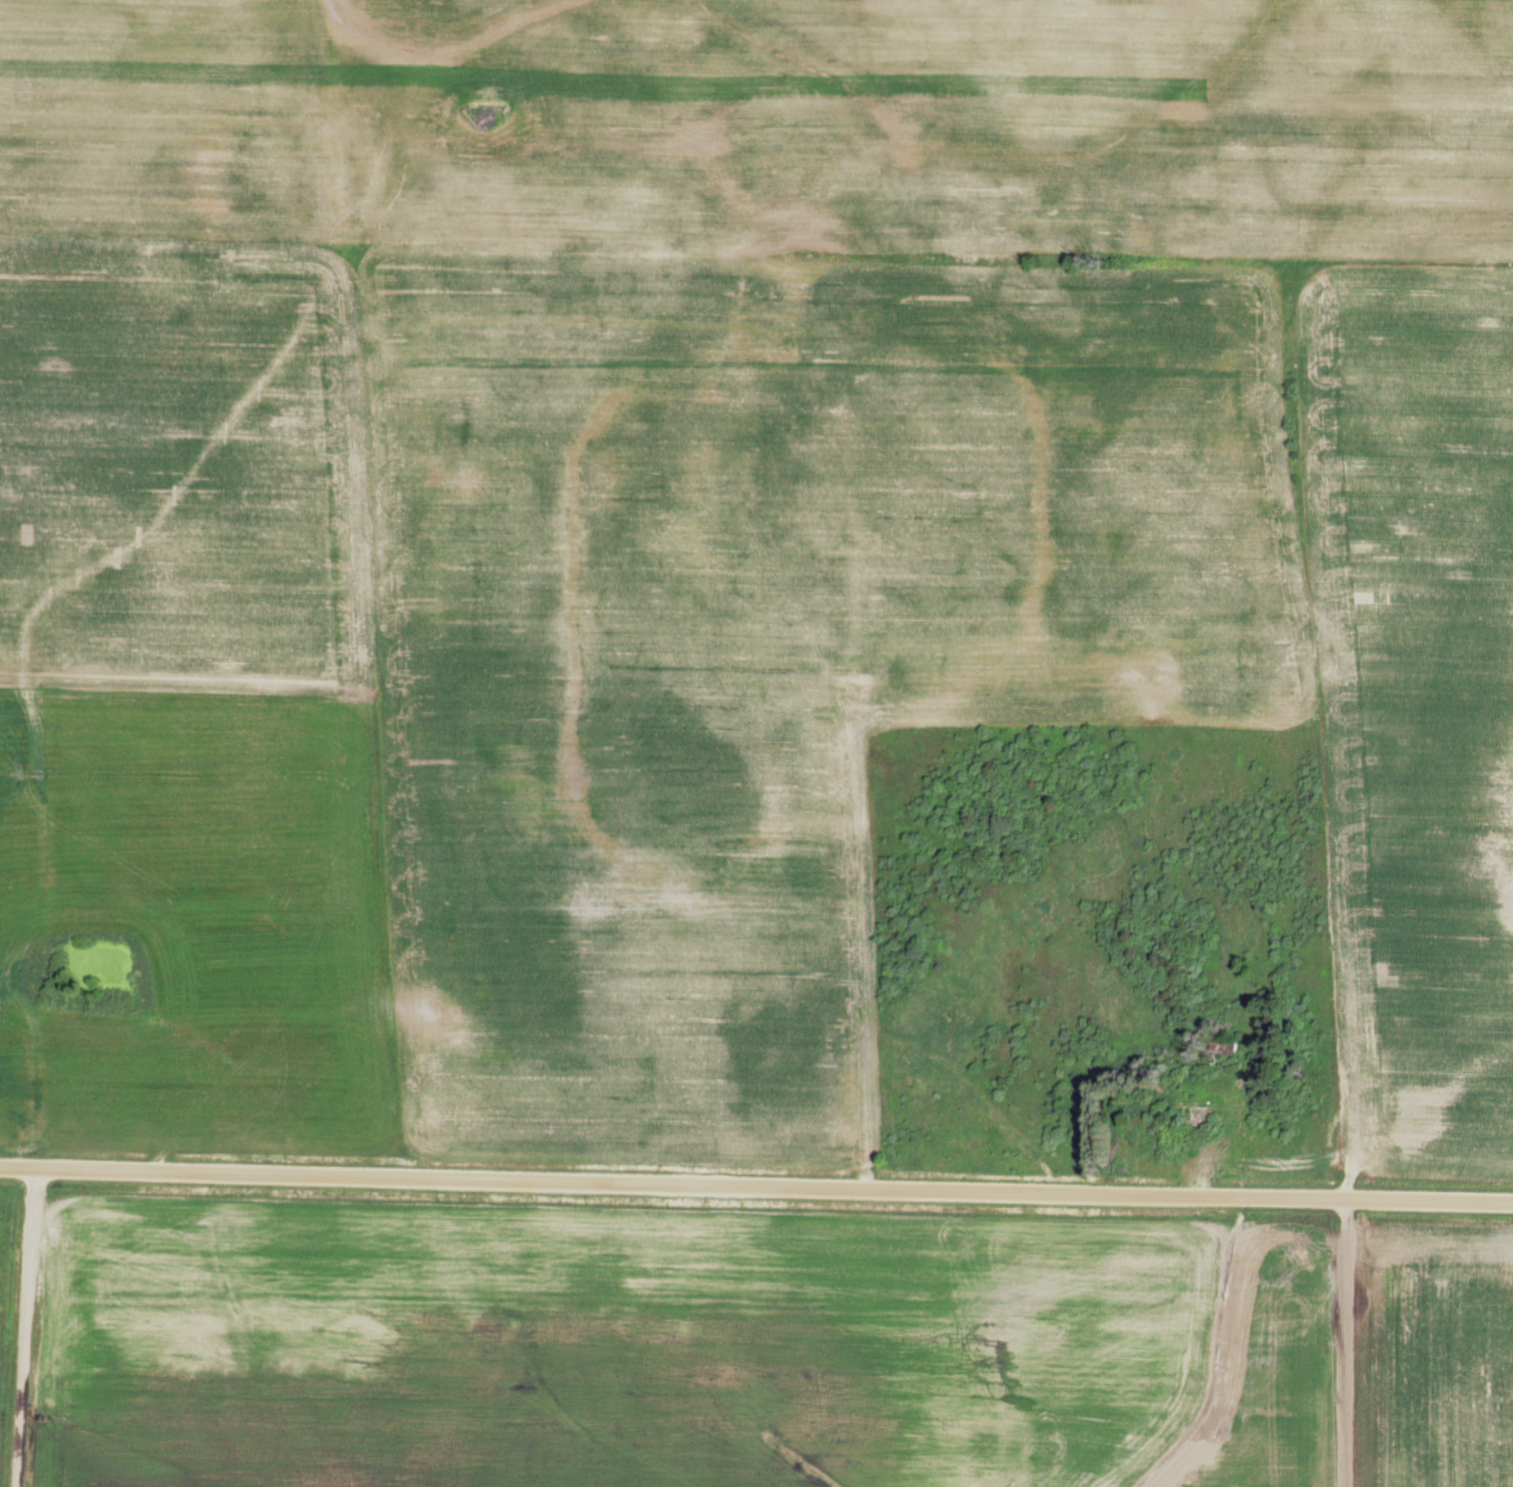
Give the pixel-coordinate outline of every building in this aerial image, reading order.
[(1169,1106),(1169,1130),(1210,1130),(1210,1106),(1169,1106)]
